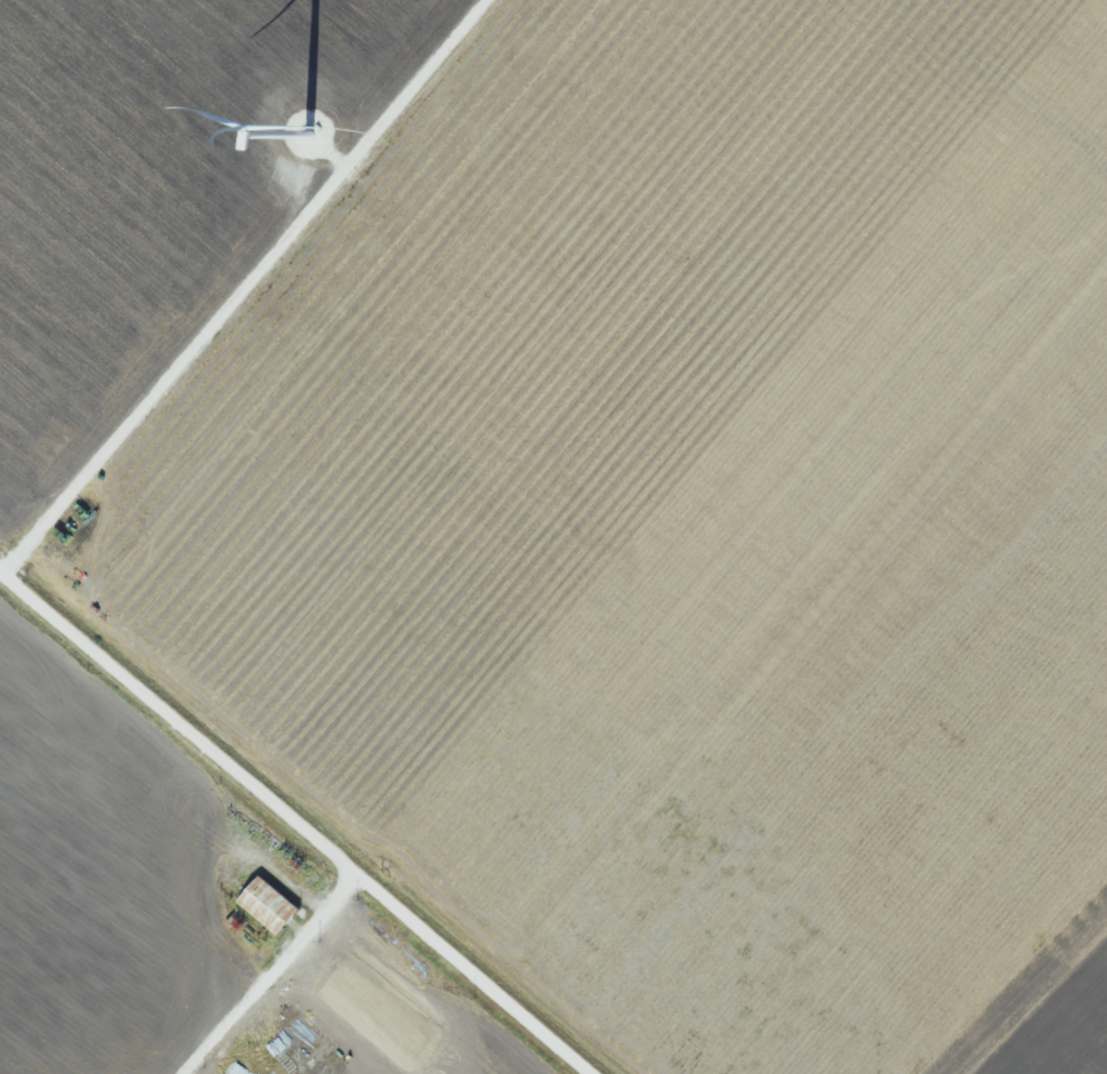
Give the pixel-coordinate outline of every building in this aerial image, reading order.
[(299,910),(257,877),(235,904),(277,937),(299,910)]
